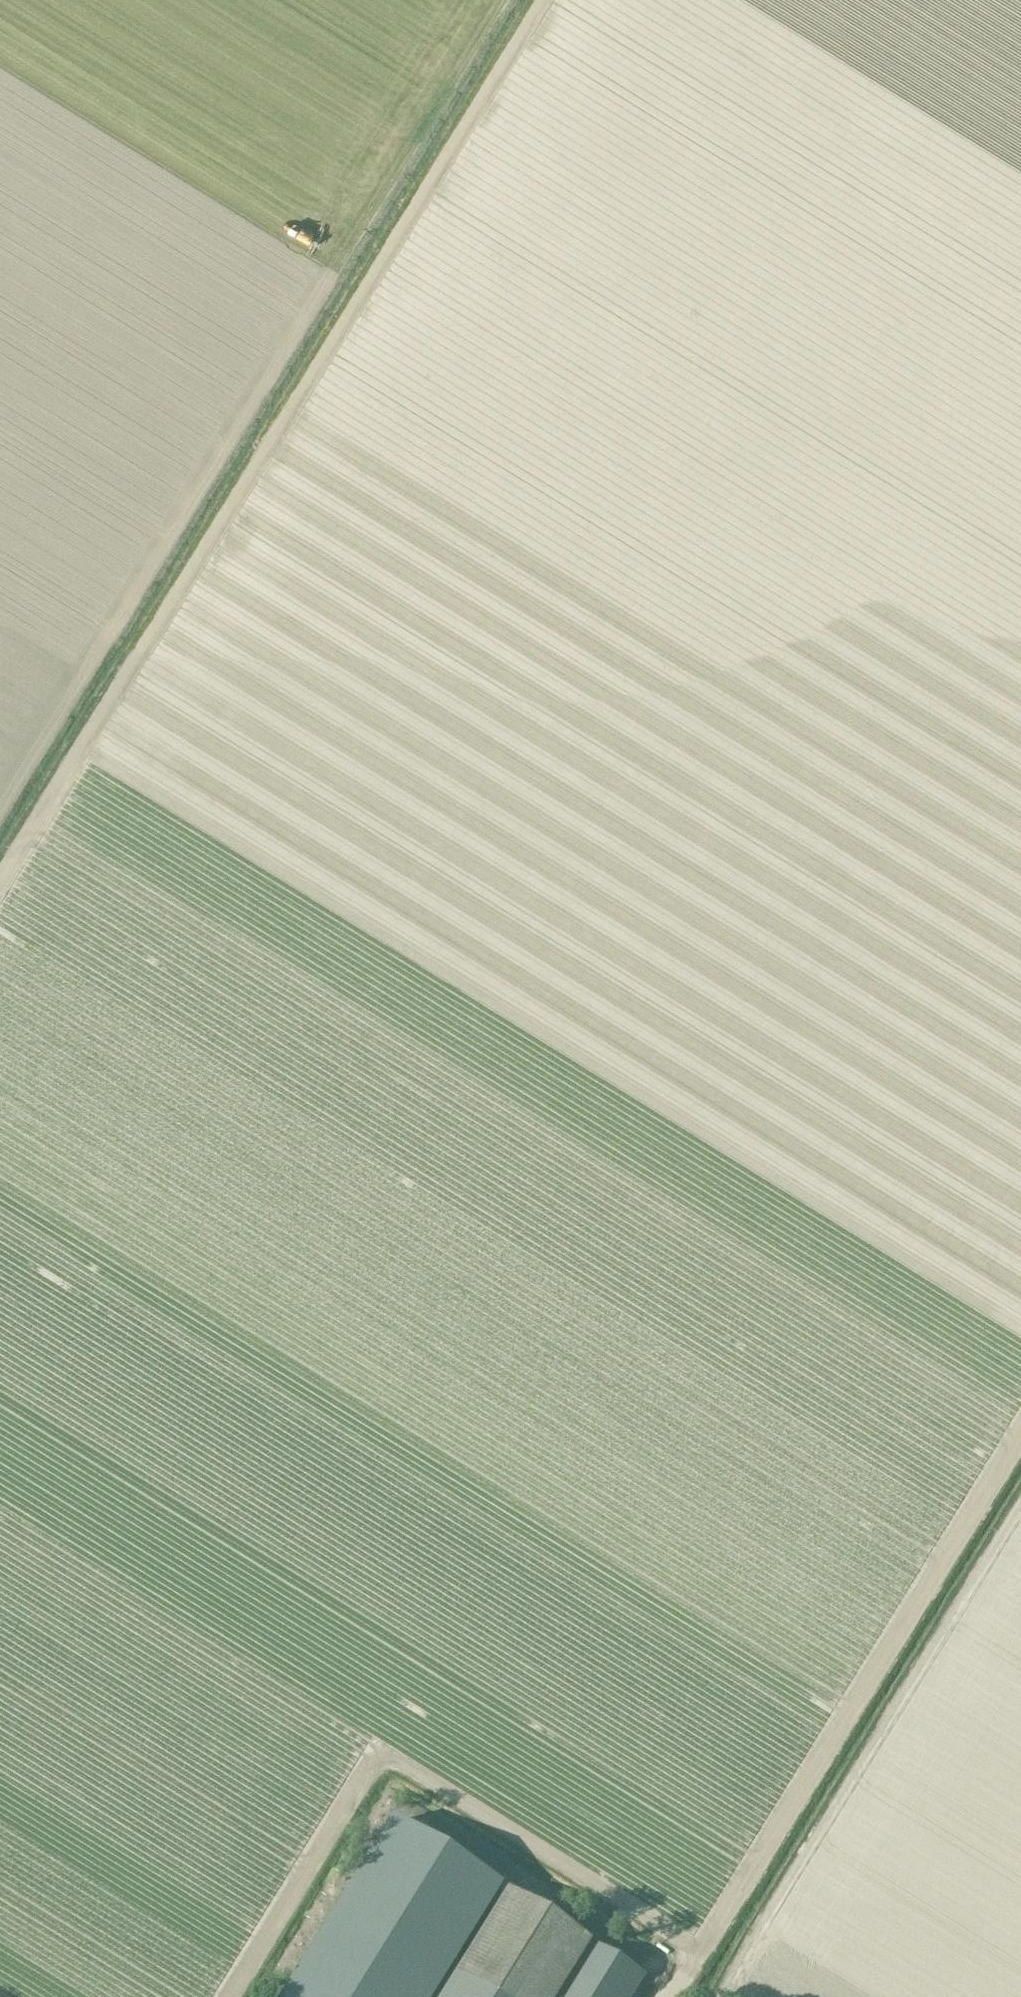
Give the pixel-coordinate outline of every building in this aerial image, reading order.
[(507,1897),(465,1964),(459,1960),(501,1893),(392,1825),(284,1996),(633,1996),(642,1981),(507,1897)]
